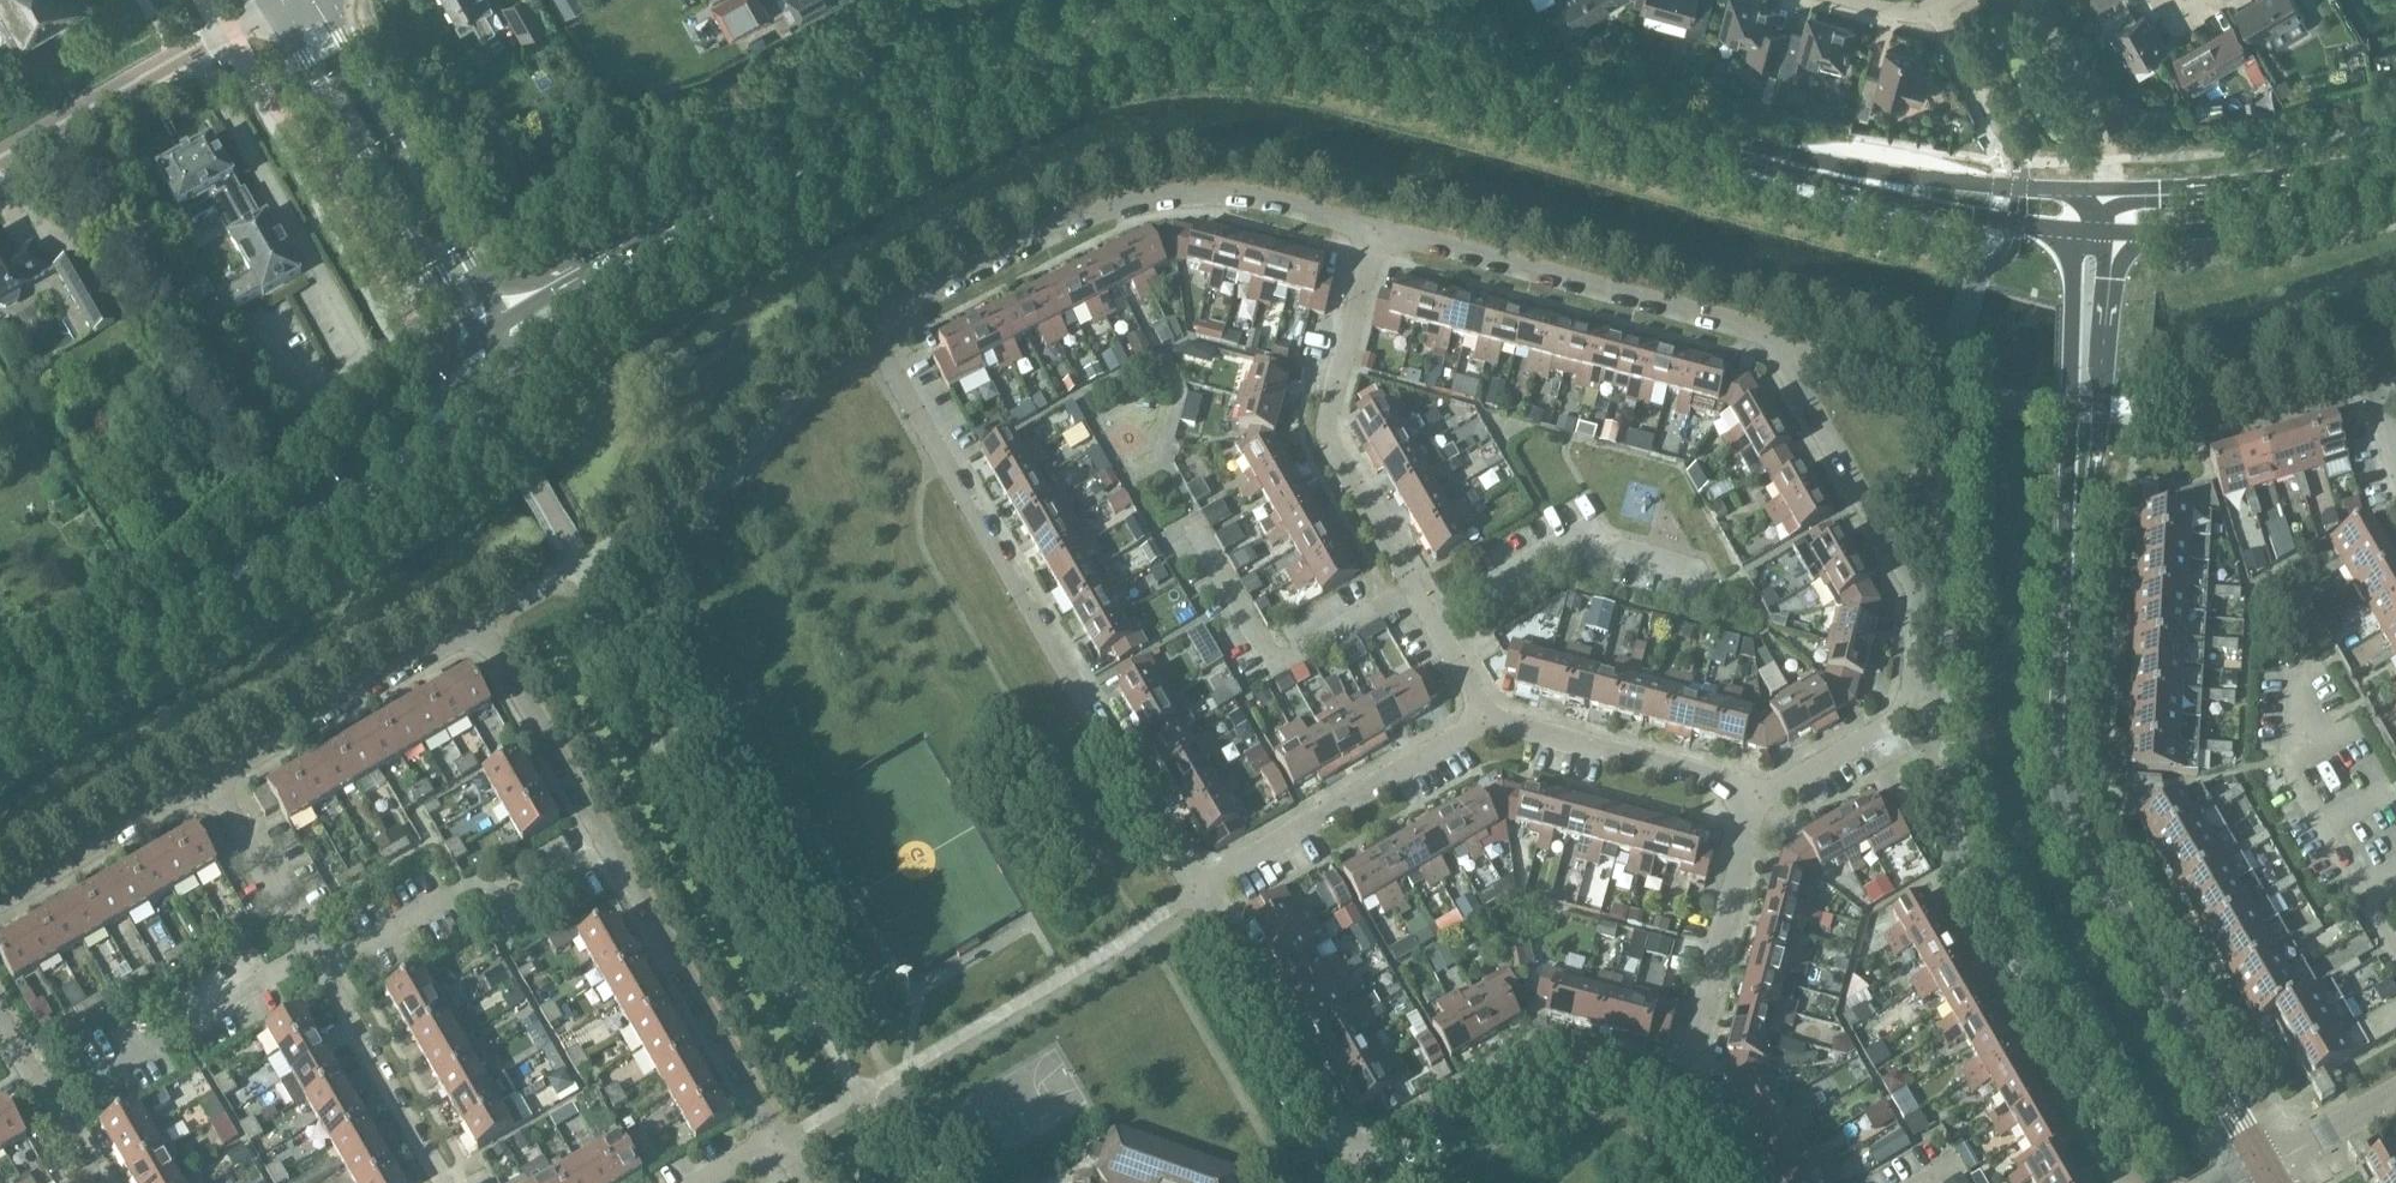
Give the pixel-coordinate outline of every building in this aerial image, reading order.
[(16,52),(88,10),(82,0),(0,0),(0,24),(16,52)] [(462,30),(476,23),(484,37),(496,30),(487,12),(494,8),(490,0),(446,0),(462,30)] [(517,2),(505,9),(523,42),(549,27),(534,0),(521,0),(517,2)] [(559,2),(568,17),(587,6),(584,0),(558,0),(559,2)] [(718,2),(714,5),(732,38),(770,17),(760,0),(722,0),(718,2)] [(802,20),(837,0),(791,0),(802,20)] [(1571,12),(1574,11),(1582,25),(1625,0),(1564,0),(1571,12)] [(1644,8),(1647,9),(1645,19),(1686,31),(1703,35),(1713,0),(1646,0),(1644,7),(1644,8)] [(1746,56),(1777,65),(1786,32),(1772,28),(1777,9),(1742,0),(1731,0),(1722,36),(1749,43),(1746,56)] [(2098,10),(2116,0),(2092,0),(2098,10)] [(2237,10),(2256,43),(2304,15),(2300,8),(2309,2),(2308,0),(2254,0),(2237,10)] [(2104,20),(2132,69),(2168,48),(2155,25),(2152,27),(2144,14),(2136,19),(2129,6),(2104,20)] [(1790,32),(1783,62),(1787,63),(1797,66),(1800,57),(1844,69),(1854,30),(1810,18),(1805,36),(1790,32)] [(2094,22),(2085,27),(2090,36),(2099,31),(2094,22)] [(2175,61),(2193,93),(2216,80),(2214,75),(2249,55),(2234,29),(2203,47),(2202,45),(2175,61)] [(1696,40),(1693,52),(1702,55),(1706,42),(1696,40)] [(1607,48),(1604,60),(1617,63),(1620,51),(1607,48)] [(2395,70),(2395,50),(2376,53),(2378,67),(2392,64),(2393,71),(2395,70)] [(1906,102),(1907,98),(1922,102),(1928,77),(1914,73),(1918,59),(1887,51),(1880,78),(1866,75),(1858,102),(1873,106),(1876,94),(1906,102)] [(2256,60),(2248,64),(2258,82),(2266,77),(2256,60)] [(1783,62),(1779,75),(1794,79),(1797,66),(1787,63),(1783,62)] [(1711,76),(1708,87),(1722,91),(1725,79),(1711,76)] [(2286,78),(2276,84),(2283,96),(2293,91),(2286,78)] [(1858,102),(1855,115),(1870,119),(1873,106),(1858,102)] [(2210,118),(2208,105),(2196,107),(2198,119),(2210,118)] [(636,128),(642,141),(658,134),(652,121),(636,128)] [(230,236),(260,219),(246,192),(242,194),(233,179),(235,178),(234,177),(214,142),(215,142),(214,140),(212,141),(212,142),(190,154),(191,156),(184,160),(182,158),(161,170),(159,171),(160,173),(179,207),(179,208),(180,210),(182,209),(190,223),(190,224),(191,225),(193,224),(216,211),(230,236)] [(170,206),(160,212),(166,223),(176,217),(170,206)] [(260,219),(230,236),(231,238),(253,276),(215,297),(225,314),(263,293),(264,295),(265,294),(300,274),(302,273),(301,271),(301,272),(288,250),(290,249),(289,248),(286,249),(281,240),(283,238),(283,237),(281,238),(269,216),(268,214),(267,215),(260,219)] [(1178,262),(1174,226),(1153,236),(1152,234),(1127,246),(1147,285),(1147,284),(1158,279),(1155,273),(1178,262)] [(1197,229),(1197,232),(1174,226),(1178,262),(1202,268),(1200,275),(1212,278),(1223,236),(1197,229)] [(0,303),(2,306),(6,308),(18,301),(19,297),(17,293),(32,285),(31,283),(49,272),(35,245),(16,256),(2,231),(0,232),(0,303)] [(1226,274),(1239,278),(1249,243),(1223,236),(1212,278),(1208,290),(1221,293),(1226,274)] [(1248,300),(1259,303),(1274,249),(1249,243),(1239,278),(1253,282),(1248,300)] [(1147,284),(1147,285),(1127,246),(1104,258),(1120,290),(1133,284),(1141,301),(1153,295),(1147,284)] [(1276,288),(1289,291),(1299,256),(1274,249),(1259,303),(1271,306),(1276,288)] [(76,256),(55,268),(93,334),(115,323),(76,256)] [(1302,295),(1301,301),(1299,309),(1325,316),(1334,280),(1321,277),(1325,263),(1299,256),(1289,291),(1302,295)] [(1108,296),(1120,290),(1104,258),(1081,269),(1106,319),(1117,314),(1108,296)] [(1095,324),(1106,319),(1081,269),(1058,281),(1074,314),(1086,307),(1095,324)] [(1061,320),(1074,314),(1058,281),(1034,292),(1059,343),(1070,337),(1061,320)] [(1425,290),(1399,283),(1395,297),(1382,293),(1373,329),(1399,336),(1403,321),(1416,325),(1425,290)] [(1425,290),(1416,325),(1429,329),(1424,347),(1436,350),(1450,296),(1451,296),(1452,290),(1434,285),(1432,292),(1425,290)] [(1034,292),(1011,304),(1027,337),(1039,331),(1048,348),(1059,343),(1034,292)] [(1475,303),(1451,296),(1450,296),(1436,350),(1447,353),(1448,353),(1453,335),(1466,338),(1475,303)] [(1479,342),(1474,360),(1486,364),(1501,310),(1475,303),(1466,338),(1479,342)] [(1526,316),(1519,315),(1520,308),(1502,303),(1501,310),(1486,364),(1498,367),(1503,348),(1516,352),(1526,316)] [(1015,343),(1027,337),(1011,304),(988,316),(1012,366),(1023,360),(1015,343)] [(1002,371),(1012,366),(988,316),(964,328),(981,360),(993,354),(1002,371)] [(1537,377),(1551,323),(1526,316),(1516,352),(1530,355),(1525,374),(1537,377)] [(1175,318),(1166,322),(1176,341),(1184,337),(1175,318)] [(1200,323),(1197,337),(1222,344),(1225,331),(1225,330),(1209,326),(1200,323)] [(1549,380),(1551,371),(1565,375),(1576,330),(1551,323),(1537,377),(1549,380)] [(1164,347),(1174,342),(1166,325),(1156,330),(1164,347)] [(986,372),(981,360),(964,328),(940,340),(947,352),(934,359),(947,384),(950,390),(986,372)] [(1587,390),(1599,393),(1601,384),(1615,388),(1627,343),(1620,341),(1622,334),(1603,329),(1601,336),(1602,337),(1592,372),(1587,390)] [(1587,390),(1592,372),(1602,337),(1601,336),(1576,330),(1565,375),(1578,378),(1575,387),(1587,390)] [(1225,331),(1222,344),(1239,348),(1242,336),(1225,331)] [(1252,332),(1247,350),(1257,353),(1262,334),(1252,332)] [(1142,333),(1129,340),(1139,360),(1152,353),(1142,333)] [(1277,342),(1273,357),(1287,361),(1288,361),(1292,346),(1277,342)] [(1189,343),(1185,360),(1192,361),(1201,356),(1203,347),(1189,343)] [(1627,343),(1615,388),(1629,392),(1626,401),(1638,404),(1652,350),(1627,343)] [(1436,350),(1432,364),(1443,367),(1447,353),(1436,350)] [(1668,392),(1677,357),(1652,350),(1638,404),(1650,407),(1655,388),(1668,392)] [(1123,352),(1105,361),(1111,373),(1129,364),(1123,352)] [(1366,355),(1362,370),(1373,373),(1377,358),(1366,355)] [(1692,405),(1691,405),(1702,363),(1677,357),(1668,392),(1681,396),(1676,414),(1689,417),(1692,405)] [(1240,398),(1282,409),(1289,383),(1281,381),(1285,368),(1257,361),(1250,388),(1243,386),(1240,398)] [(1691,405),(1692,405),(1703,408),(1705,402),(1729,408),(1750,379),(1728,373),(1729,370),(1702,363),(1691,405)] [(1099,365),(1086,371),(1091,383),(1104,377),(1099,365)] [(1403,372),(1401,380),(1420,385),(1422,375),(1409,371),(1409,373),(1403,372)] [(1075,379),(1065,384),(1070,394),(1080,388),(1075,379)] [(1455,379),(1451,394),(1469,399),(1473,384),(1455,379)] [(1741,429),(1735,432),(1724,439),(1731,450),(1778,421),(1765,398),(1762,399),(1750,379),(1729,408),(1741,429)] [(1375,388),(1359,397),(1363,405),(1380,396),(1375,388)] [(1490,393),(1487,406),(1501,410),(1504,397),(1490,393)] [(1041,395),(1031,400),(1038,413),(1048,407),(1041,395)] [(1380,396),(1363,405),(1357,409),(1364,421),(1357,425),(1362,432),(1356,436),(1365,452),(1408,427),(1408,426),(1395,403),(1389,406),(1382,395),(1380,396)] [(1252,429),(1248,442),(1274,438),(1282,409),(1240,398),(1237,410),(1243,412),(1240,426),(1252,429)] [(1031,402),(1021,408),(1027,419),(1037,413),(1031,402)] [(1184,408),(1180,422),(1196,426),(1199,412),(1184,408)] [(1578,421),(1598,426),(1602,413),(1581,408),(1578,421)] [(1527,409),(1524,421),(1541,426),(1544,414),(1527,409)] [(1079,412),(1069,417),(1076,429),(1085,423),(1079,412)] [(1437,412),(1421,421),(1428,432),(1444,422),(1437,412)] [(2348,413),(2310,425),(2324,468),(2349,460),(2339,426),(2351,422),(2348,413)] [(1560,417),(1557,430),(1574,435),(1577,422),(1560,417)] [(1408,427),(1365,452),(1374,468),(1380,464),(1384,471),(1416,452),(1409,440),(1425,431),(1419,420),(1408,426),(1408,427)] [(1778,421),(1731,450),(1737,460),(1741,458),(1753,478),(1765,471),(1767,475),(1792,460),(1786,449),(1792,445),(1778,421)] [(1579,423),(1576,435),(1595,440),(1598,428),(1579,423)] [(1606,424),(1601,442),(1617,446),(1621,428),(1606,424)] [(988,425),(975,432),(983,445),(995,438),(988,425)] [(2303,474),(2324,468),(2310,425),(2285,432),(2299,476),(2294,477),(2298,490),(2307,487),(2303,474)] [(1082,427),(1070,434),(1077,446),(1089,439),(1082,427)] [(2261,440),(2274,483),(2294,477),(2299,476),(2285,432),(2261,440)] [(1630,433),(1626,449),(1650,455),(1654,443),(1655,439),(1630,433)] [(1014,435),(982,454),(996,477),(1044,449),(1038,439),(1021,448),(1014,435)] [(1246,475),(1251,485),(1252,486),(1289,464),(1274,438),(1248,442),(1255,453),(1244,459),(1251,472),(1246,475)] [(2254,490),(2274,483),(2261,440),(2236,448),(2249,491),(2245,492),(2248,505),(2257,502),(2254,490)] [(1453,447),(1439,454),(1445,465),(1459,457),(1453,447)] [(1099,448),(1088,454),(1095,467),(1106,460),(1099,448)] [(2236,448),(2210,455),(2224,499),(2245,492),(2249,491),(2236,448)] [(1050,460),(1044,449),(996,477),(1009,500),(1040,481),(1033,469),(1050,460)] [(1439,454),(1422,464),(1416,452),(1384,471),(1397,493),(1445,465),(1439,454)] [(1457,459),(1447,466),(1452,475),(1463,468),(1457,459)] [(1782,499),(1765,509),(1771,519),(1782,513),(1819,492),(1806,468),(1799,472),(1792,460),(1767,475),(1782,499)] [(1264,493),(1271,505),(1302,487),(1289,464),(1252,486),(1251,485),(1241,492),(1247,503),(1264,493)] [(1451,475),(1445,465),(1397,493),(1410,515),(1442,497),(1435,485),(1451,475)] [(1703,465),(1690,472),(1702,493),(1715,486),(1703,465)] [(1101,476),(1099,477),(1106,490),(1119,483),(1112,470),(1101,476)] [(1202,480),(1187,488),(1197,504),(1211,496),(1202,480)] [(1040,481),(1009,500),(1022,522),(1070,494),(1064,483),(1047,493),(1040,481)] [(2201,502),(2216,497),(2211,483),(2202,485),(2201,502)] [(2200,514),(2201,502),(2202,485),(2191,489),(2190,514),(2200,514)] [(1315,509),(1302,487),(1271,505),(1278,517),(1261,527),(1267,537),(1315,509)] [(2311,499),(2307,487),(2298,490),(2302,502),(2311,499)] [(2190,514),(2191,489),(2180,492),(2179,513),(2190,514)] [(1481,491),(1468,498),(1474,508),(1486,500),(1481,491)] [(1132,505),(1125,492),(1108,502),(1115,515),(1132,505)] [(1833,515),(1819,492),(1782,513),(1771,519),(1777,530),(1783,526),(1791,539),(1833,515)] [(2179,513),(2180,492),(2169,496),(2168,512),(2179,513)] [(1035,545),(1075,521),(1068,509),(1076,504),(1070,494),(1022,522),(1035,545)] [(70,497),(55,497),(55,514),(70,514),(70,497)] [(1449,509),(1442,497),(1410,515),(1423,538),(1471,510),(1465,499),(1449,509)] [(2201,502),(2200,514),(2211,515),(2220,512),(2216,497),(2201,502)] [(2359,498),(2345,502),(2350,516),(2363,512),(2359,498)] [(1721,502),(1708,509),(1716,521),(1728,514),(1721,502)] [(2257,502),(2248,505),(2252,517),(2261,514),(2257,502)] [(1216,504),(1202,513),(1203,515),(1211,529),(1226,521),(1216,504)] [(1484,504),(1473,511),(1477,518),(1489,512),(1484,504)] [(1297,550),(1328,532),(1315,509),(1267,537),(1273,547),(1290,538),(1297,550)] [(1423,538),(1437,561),(1468,543),(1461,530),(1477,520),(1471,510),(1423,538)] [(2207,598),(2224,599),(2225,589),(2208,588),(2211,515),(2200,514),(2190,514),(2179,513),(2168,512),(2142,511),(2128,772),(2198,775),(2199,753),(2216,754),(2216,745),(2199,744),(2202,701),(2218,702),(2219,693),(2202,692),(2204,650),(2221,651),(2222,641),(2205,640),(2207,598)] [(2330,541),(2341,560),(2343,564),(2382,542),(2369,519),(2330,541)] [(1035,545),(1048,567),(1096,539),(1090,529),(1082,534),(1075,521),(1035,545)] [(1145,526),(1132,533),(1139,544),(1151,537),(1145,526)] [(1831,527),(1794,549),(1814,584),(1821,580),(1858,558),(1858,557),(1844,535),(1838,539),(1831,527)] [(2231,545),(2229,529),(2213,531),(2215,546),(2231,545)] [(1229,530),(1216,538),(1224,553),(1238,545),(1229,530)] [(1347,550),(1338,535),(1332,538),(1328,532),(1297,550),(1303,562),(1287,571),(1293,582),(1347,550)] [(2289,534),(2270,540),(2278,563),(2295,553),(2289,534)] [(1096,539),(1048,567),(1061,590),(1093,571),(1086,559),(1102,550),(1096,539)] [(2346,569),(2356,587),(2395,564),(2382,542),(2343,564),(2341,560),(2330,567),(2334,575),(2346,569)] [(1155,543),(1143,550),(1152,566),(1164,559),(1155,543)] [(1355,577),(1350,570),(1357,566),(1347,550),(1293,582),(1299,592),(1316,583),(1323,596),(1355,577)] [(2261,550),(2242,555),(2248,573),(2267,567),(2261,550)] [(1229,560),(1237,574),(1248,567),(1240,553),(1229,560)] [(1821,580),(1838,609),(1881,604),(1869,583),(1872,582),(1868,576),(1874,572),(1864,554),(1858,557),(1858,558),(1821,580)] [(2395,594),(2395,565),(2395,564),(2356,587),(2367,605),(2369,609),(2395,594)] [(1162,566),(1151,573),(1158,585),(1169,579),(1162,566)] [(1108,578),(1101,567),(1093,571),(1061,590),(1074,612),(1122,584),(1116,574),(1108,578)] [(2334,575),(2330,567),(2318,573),(2323,582),(2334,575)] [(1253,577),(1243,583),(1250,595),(1260,590),(1253,577)] [(1122,584),(1074,612),(1087,635),(1119,616),(1112,604),(1128,595),(1122,584)] [(2241,590),(2225,589),(2224,599),(2241,600),(2241,590)] [(1770,590),(1760,596),(1768,609),(1778,603),(1770,590)] [(2369,609),(2367,605),(2356,612),(2360,620),(2372,613),(2382,632),(2395,624),(2395,594),(2369,609)] [(1570,597),(1567,609),(1580,612),(1583,601),(1570,597)] [(1266,599),(1255,605),(1260,613),(1270,607),(1266,599)] [(1594,601),(1587,628),(1608,634),(1615,607),(1594,601)] [(1838,609),(1829,642),(1871,653),(1878,627),(1875,626),(1881,604),(1838,609)] [(2344,618),(2349,626),(2360,620),(2356,612),(2344,618)] [(1113,651),(1120,663),(1145,648),(1131,624),(1125,628),(1119,616),(1087,635),(1101,658),(1113,651)] [(1772,618),(1770,626),(1786,630),(1790,616),(1772,618)] [(1680,624),(1677,635),(1691,639),(1694,627),(1680,624)] [(2395,654),(2395,624),(2382,632),(2393,650),(2395,654)] [(1203,626),(1187,635),(1196,651),(1212,642),(1203,626)] [(1364,644),(1376,637),(1369,626),(1357,633),(1364,644)] [(1719,634),(1712,663),(1725,666),(1727,656),(1736,659),(1741,640),(1719,634)] [(1357,637),(1337,649),(1344,661),(1364,649),(1357,637)] [(1742,652),(1741,657),(1755,661),(1753,643),(1745,641),(1742,652)] [(2238,651),(2239,642),(2222,641),(2221,651),(2238,651)] [(1871,653),(1829,642),(1826,654),(1832,655),(1826,679),(1855,701),(1861,678),(1864,679),(1871,653)] [(1541,695),(1551,660),(1538,656),(1540,650),(1513,643),(1506,671),(1519,674),(1515,688),(1541,695)] [(1566,702),(1581,648),(1569,645),(1564,663),(1551,660),(1541,695),(1566,702)] [(1592,708),(1601,673),(1587,670),(1592,651),(1581,648),(1566,702),(1592,708)] [(2395,654),(2393,650),(2382,656),(2386,665),(2395,659),(2395,654)] [(1133,713),(1165,695),(1170,692),(1150,656),(1119,674),(1126,686),(1119,690),(1133,713)] [(2382,656),(2370,663),(2375,671),(2386,665),(2382,656)] [(1601,673),(1592,708),(1617,715),(1631,661),(1619,658),(1614,677),(1601,673)] [(1631,661),(1617,715),(1642,722),(1651,686),(1638,683),(1642,664),(1631,661)] [(1685,661),(1682,675),(1691,677),(1695,664),(1685,661)] [(1303,665),(1290,672),(1297,685),(1310,678),(1303,665)] [(472,670),(449,683),(470,719),(493,706),(472,670)] [(1400,685),(1397,679),(1387,685),(1386,686),(1408,723),(1431,710),(1427,703),(1439,696),(1425,671),(1400,685)] [(1667,728),(1682,675),(1670,672),(1668,679),(1654,675),(1651,686),(1642,722),(1667,728)] [(1288,674),(1275,681),(1282,694),(1295,686),(1288,674)] [(1815,736),(1832,726),(1828,720),(1836,715),(1835,713),(1855,701),(1826,679),(1820,674),(1791,691),(1812,729),(1811,729),(1815,736)] [(1367,705),(1385,736),(1408,723),(1386,686),(1387,685),(1381,675),(1370,681),(1379,698),(1367,705)] [(1665,735),(1684,740),(1686,733),(1692,735),(1702,700),(1705,688),(1691,685),(1693,678),(1691,677),(1682,675),(1667,728),(1665,735)] [(2224,675),(2223,689),(2237,689),(2238,676),(2224,675)] [(1337,679),(1326,685),(1335,701),(1346,695),(1337,679)] [(447,732),(470,719),(449,683),(426,696),(447,732)] [(1228,688),(1235,700),(1243,695),(1236,683),(1228,688)] [(1720,685),(1715,703),(1702,700),(1692,735),(1717,742),(1729,700),(1732,688),(1720,685)] [(1267,688),(1257,695),(1264,708),(1275,702),(1267,688)] [(1739,710),(1740,703),(1744,691),(1732,688),(1729,700),(1717,742),(1744,749),(1744,746),(1767,752),(1762,716),(1739,710)] [(1175,689),(1170,692),(1165,695),(1133,713),(1147,737),(1153,733),(1160,744),(1160,745),(1185,731),(1196,725),(1175,689)] [(1780,698),(1783,704),(1762,716),(1767,752),(1787,740),(1789,743),(1811,729),(1812,729),(1791,691),(1780,698)] [(2235,703),(2236,694),(2219,693),(2218,702),(2235,703)] [(1335,701),(1367,755),(1384,745),(1380,739),(1385,736),(1367,705),(1355,711),(1346,695),(1335,701)] [(425,745),(447,732),(426,696),(404,709),(425,745)] [(1341,762),(1346,759),(1349,765),(1367,755),(1335,701),(1325,707),(1334,724),(1322,731),(1341,762)] [(402,758),(425,745),(404,709),(381,722),(402,758)] [(1241,713),(1233,718),(1238,727),(1247,722),(1241,713)] [(1301,721),(1290,727),(1318,775),(1317,776),(1321,782),(1339,771),(1335,765),(1341,762),(1322,731),(1310,737),(1301,721)] [(380,771),(402,758),(381,722),(359,735),(380,771)] [(1248,725),(1239,730),(1246,743),(1255,737),(1248,725)] [(1295,789),(1317,776),(1318,775),(1290,727),(1280,733),(1289,750),(1276,757),(1295,789)] [(1185,731),(1160,745),(1160,744),(1153,748),(1167,772),(1215,744),(1209,733),(1192,743),(1185,731)] [(500,739),(508,753),(517,747),(509,734),(500,739)] [(358,784),(380,771),(359,735),(337,748),(358,784)] [(1180,794),(1211,776),(1204,764),(1221,754),(1215,744),(1167,772),(1180,794)] [(2216,745),(2216,754),(2232,755),(2233,746),(2216,745)] [(1262,746),(1246,755),(1258,775),(1273,766),(1262,746)] [(335,797),(358,784),(337,748),(314,761),(335,797)] [(520,753),(484,775),(498,798),(534,777),(520,753)] [(464,760),(471,774),(480,769),(473,755),(464,760)] [(471,774),(464,760),(455,765),(462,779),(471,774)] [(313,810),(335,797),(314,761),(292,774),(313,810)] [(1289,792),(1274,768),(1262,775),(1276,800),(1289,792)] [(281,809),(289,824),(313,810),(292,774),(254,796),(266,817),(281,809)] [(1193,816),(1230,795),(1241,789),(1235,778),(1218,788),(1211,776),(1180,794),(1193,816)] [(498,798),(511,820),(547,799),(534,777),(498,798)] [(2127,798),(2135,796),(2136,779),(2128,779),(2127,798)] [(2135,796),(2144,794),(2144,780),(2136,779),(2135,796)] [(2144,794),(2152,792),(2153,780),(2144,780),(2144,794)] [(2153,780),(2152,792),(2158,802),(2165,798),(2161,781),(2153,780)] [(419,786),(426,800),(435,795),(428,781),(419,786)] [(1507,821),(1503,785),(1482,797),(1481,795),(1457,808),(1479,846),(1480,845),(1490,839),(1486,834),(1507,821)] [(1529,834),(1540,837),(1541,837),(1552,795),(1526,788),(1525,791),(1503,785),(1507,821),(1531,827),(1529,834)] [(426,800),(419,786),(410,792),(417,805),(426,800)] [(2333,985),(2330,981),(2318,988),(2294,948),(2309,939),(2304,931),(2290,939),(2268,903),(2283,894),(2278,886),(2263,895),(2242,858),(2257,850),(2252,841),(2237,850),(2216,813),(2230,805),(2226,796),(2211,805),(2200,786),(2140,821),(2258,1024),(2271,1017),(2310,1084),(2395,1034),(2395,1002),(2356,1025),(2333,985)] [(1915,802),(1906,787),(1892,795),(1901,810),(1915,802)] [(2226,796),(2230,805),(2245,796),(2240,788),(2226,796)] [(2151,806),(2158,802),(2152,792),(2144,794),(2151,806)] [(1849,812),(1867,843),(1874,856),(1910,835),(1886,794),(1874,800),(1872,798),(1849,812)] [(2151,806),(2144,794),(2135,796),(2143,810),(2151,806)] [(1209,838),(1216,851),(1245,834),(1231,809),(1236,805),(1230,795),(1193,816),(1206,840),(1209,838)] [(1541,837),(1540,837),(1537,849),(1550,852),(1555,834),(1568,837),(1577,802),(1552,795),(1541,837)] [(2127,798),(2136,815),(2143,810),(2135,796),(2127,798)] [(547,799),(511,820),(524,843),(560,822),(547,799)] [(424,809),(430,819),(443,811),(438,802),(424,809)] [(1588,863),(1602,809),(1577,802),(1568,837),(1581,841),(1576,859),(1588,863)] [(1479,846),(1457,808),(1435,821),(1453,853),(1465,846),(1475,862),(1486,856),(1480,845),(1479,846)] [(1588,863),(1600,866),(1602,859),(1616,863),(1619,851),(1618,851),(1628,816),(1602,809),(1588,863)] [(1855,850),(1867,843),(1849,812),(1827,825),(1848,862),(1854,873),(1865,866),(1855,850)] [(1655,815),(1653,822),(1639,876),(1651,879),(1655,861),(1669,864),(1678,829),(1671,827),(1673,820),(1655,815)] [(1639,876),(1653,822),(1628,816),(1618,851),(1619,851),(1632,854),(1627,873),(1639,876)] [(175,842),(196,878),(219,865),(210,850),(225,841),(212,820),(175,842)] [(1441,860),(1453,853),(1435,821),(1412,834),(1440,882),(1451,876),(1441,860)] [(1848,862),(1827,825),(1803,838),(1805,841),(1784,852),(1813,874),(1834,862),(1838,868),(1848,862)] [(1669,864),(1682,868),(1681,874),(1706,881),(1714,853),(1701,850),(1704,836),(1678,829),(1669,864)] [(2252,841),(2257,850),(2271,841),(2266,833),(2252,841)] [(1408,879),(1414,889),(1426,882),(1430,888),(1440,882),(1412,834),(1390,847),(1408,879)] [(379,841),(377,847),(382,854),(393,848),(386,836),(379,841)] [(451,855),(464,847),(459,838),(445,846),(451,855)] [(394,847),(399,856),(412,849),(407,840),(394,847)] [(173,891),(196,878),(175,842),(152,855),(173,891)] [(1367,860),(1368,860),(1396,908),(1406,902),(1396,886),(1408,879),(1390,847),(1384,851),(1380,844),(1364,854),(1367,860)] [(399,856),(394,847),(393,848),(382,854),(381,855),(386,864),(399,856)] [(464,847),(451,855),(456,864),(469,856),(464,847)] [(1769,901),(1810,912),(1811,911),(1814,900),(1807,898),(1813,874),(1784,852),(1778,875),(1776,874),(1769,901)] [(151,904),(173,891),(152,855),(130,868),(151,904)] [(1396,908),(1368,860),(1367,860),(1344,874),(1362,905),(1375,898),(1385,915),(1396,908)] [(349,873),(354,882),(368,875),(362,865),(349,873)] [(128,917),(151,904),(130,868),(108,881),(128,917)] [(354,882),(349,873),(336,881),(341,890),(354,882)] [(1514,875),(1501,883),(1510,897),(1517,893),(1514,875)] [(1352,902),(1338,877),(1325,885),(1340,910),(1352,902)] [(1886,877),(1865,889),(1874,905),(1895,893),(1886,877)] [(2278,886),(2283,894),(2297,886),(2293,878),(2278,886)] [(106,930),(128,917),(108,881),(85,894),(106,930)] [(1501,883),(1478,896),(1487,911),(1510,897),(1501,883)] [(1317,920),(1311,910),(1300,916),(1284,889),(1246,911),(1255,926),(1250,929),(1261,948),(1267,944),(1269,948),(1307,927),(1307,926),(1317,920)] [(1614,893),(1614,905),(1645,905),(1645,894),(1614,893)] [(84,943),(106,930),(85,894),(63,907),(84,943)] [(1577,909),(1590,912),(1594,898),(1580,894),(1576,908),(1577,909)] [(1884,936),(1890,946),(1939,918),(1925,895),(1893,913),(1901,926),(1884,936)] [(1472,897),(1457,906),(1466,921),(1481,912),(1472,897)] [(1769,901),(1762,926),(1797,935),(1801,921),(1819,926),(1823,914),(1811,911),(1810,912),(1769,901)] [(1406,902),(1396,908),(1399,914),(1400,914),(1405,910),(1409,908),(1406,902)] [(1615,905),(1611,918),(1626,922),(1629,909),(1615,905)] [(61,956),(84,943),(63,907),(40,920),(61,956)] [(1355,908),(1345,913),(1354,929),(1364,923),(1355,908)] [(1631,910),(1628,922),(1641,926),(1645,913),(1631,910)] [(629,940),(616,917),(604,924),(597,911),(572,925),(593,961),(629,940)] [(1457,912),(1435,925),(1442,937),(1464,924),(1457,912)] [(223,924),(228,933),(241,926),(236,917),(223,924)] [(1913,947),(1920,959),(1952,941),(1939,918),(1890,946),(1896,957),(1913,947)] [(1657,919),(1654,929),(1668,933),(1671,922),(1657,919)] [(39,969),(61,956),(40,920),(18,933),(39,969)] [(1324,931),(1317,920),(1307,926),(1307,927),(1269,948),(1282,971),(1314,952),(1307,941),(1324,931)] [(2323,931),(2321,926),(2319,922),(2304,931),(2309,939),(2323,931)] [(1600,923),(1597,935),(1615,940),(1618,928),(1600,923)] [(228,933),(223,924),(210,932),(215,941),(228,933)] [(1420,932),(1413,936),(1420,949),(1442,937),(1435,925),(1434,924),(1420,932)] [(1762,926),(1755,951),(1809,965),(1812,953),(1794,948),(1797,935),(1762,926)] [(1635,932),(1633,942),(1647,946),(1650,936),(1635,932)] [(18,933),(0,943),(0,955),(16,982),(39,969),(18,933)] [(1372,936),(1358,944),(1363,954),(1377,946),(1372,936)] [(1652,937),(1648,954),(1667,959),(1672,942),(1652,937)] [(629,940),(593,961),(606,984),(642,963),(629,940)] [(1910,981),(1916,991),(1965,963),(1952,941),(1920,959),(1927,971),(1910,981)] [(178,950),(183,959),(196,952),(191,943),(178,950)] [(1344,965),(1331,943),(1314,952),(1282,971),(1285,976),(1279,980),(1289,997),(1344,965)] [(1402,943),(1389,951),(1396,963),(1410,955),(1402,943)] [(1445,944),(1427,954),(1435,968),(1453,958),(1445,944)] [(1863,944),(1857,964),(1876,954),(1863,944)] [(1513,971),(1526,968),(1522,949),(1509,951),(1513,971)] [(183,959),(178,950),(165,958),(170,967),(183,959)] [(1806,976),(1809,965),(1755,951),(1749,976),(1784,985),(1788,972),(1806,976)] [(1345,952),(1339,955),(1344,964),(1350,961),(1345,952)] [(135,953),(125,959),(135,975),(144,970),(135,953)] [(1359,958),(1347,965),(1351,973),(1364,966),(1359,958)] [(1837,960),(1834,971),(1846,974),(1849,963),(1837,960)] [(2343,969),(2348,977),(2362,968),(2357,960),(2343,969)] [(619,1006),(655,985),(642,963),(606,984),(619,1006)] [(1939,992),(1946,1004),(1978,986),(1965,963),(1916,991),(1922,1001),(1939,992)] [(387,992),(400,1015),(436,994),(430,983),(440,977),(433,965),(387,992)] [(533,965),(519,973),(524,982),(538,974),(533,965)] [(1344,965),(1289,997),(1299,1014),(1306,1010),(1309,1016),(1340,998),(1349,992),(1342,980),(1350,976),(1344,965)] [(127,966),(115,973),(121,983),(133,976),(127,966)] [(506,967),(493,974),(500,987),(513,979),(506,967)] [(133,976),(138,985),(151,978),(146,969),(144,970),(135,975),(133,976)] [(2330,981),(2333,985),(2348,977),(2343,969),(2328,977),(2330,981)] [(1498,1033),(1521,1019),(1514,1007),(1526,1000),(1509,971),(1473,991),(1498,1033)] [(1573,1023),(1582,988),(1584,981),(1545,971),(1537,999),(1550,1002),(1547,1016),(1573,1023)] [(1596,991),(1582,988),(1573,1023),(1598,1030),(1612,976),(1601,973),(1596,991)] [(138,985),(133,976),(121,983),(120,984),(125,993),(138,985)] [(1598,1030),(1623,1036),(1632,1001),(1619,997),(1624,979),(1612,976),(1598,1030)] [(1780,999),(1784,985),(1749,976),(1742,1002),(1796,1016),(1799,1004),(1792,1002),(1780,999)] [(1854,977),(1848,1001),(1869,989),(1854,977)] [(2375,989),(2384,1004),(2395,996),(2395,990),(2390,980),(2375,989)] [(75,1010),(77,1009),(88,1002),(84,994),(82,992),(77,984),(63,992),(74,1010),(75,1010)] [(632,1028),(668,1007),(655,985),(619,1006),(632,1028)] [(1438,985),(1424,993),(1430,1004),(1444,996),(1438,985)] [(1784,985),(1780,999),(1792,1002),(1796,988),(1784,985)] [(1937,1026),(1943,1036),(1991,1009),(1978,986),(1946,1004),(1953,1016),(1937,1026)] [(414,1037),(459,1011),(446,988),(436,994),(400,1015),(414,1037)] [(520,988),(504,998),(511,1011),(527,1001),(520,988)] [(1458,992),(1447,998),(1475,1046),(1498,1033),(1473,991),(1461,998),(1458,992)] [(1677,1006),(1648,998),(1649,994),(1635,991),(1632,1001),(1623,1036),(1629,1038),(1627,1045),(1646,1050),(1648,1043),(1649,1043),(1650,1041),(1667,1045),(1677,1006)] [(88,1002),(94,1011),(107,1004),(101,995),(88,1002)] [(1374,995),(1364,1000),(1370,1011),(1380,1005),(1374,995)] [(37,1002),(30,1006),(40,1025),(49,1019),(54,1017),(43,998),(37,1002)] [(1309,1016),(1322,1038),(1322,1039),(1370,1011),(1364,1000),(1347,1010),(1340,998),(1309,1016)] [(1475,1046),(1447,998),(1437,1004),(1447,1020),(1434,1028),(1452,1059),(1475,1046)] [(94,1011),(88,1002),(75,1010),(80,1019),(94,1011)] [(546,1019),(559,1011),(554,1002),(541,1010),(546,1019)] [(1793,1027),(1796,1016),(1742,1002),(1735,1026),(1770,1036),(1774,1022),(1793,1027)] [(1846,1016),(1844,1017),(1852,1030),(1873,1017),(1866,1005),(1846,1016)] [(645,1051),(681,1030),(668,1007),(632,1028),(645,1051)] [(1965,1037),(1972,1049),(2004,1031),(1991,1009),(1943,1036),(1949,1047),(1965,1037)] [(303,1010),(268,1031),(281,1054),(317,1034),(303,1010)] [(459,1011),(414,1037),(427,1060),(472,1033),(459,1011)] [(559,1011),(546,1019),(551,1028),(564,1020),(559,1011)] [(1335,1061),(1367,1043),(1360,1031),(1376,1021),(1370,1011),(1322,1039),(1322,1038),(1315,1042),(1326,1059),(1332,1056),(1335,1061)] [(1418,1015),(1407,1021),(1418,1041),(1429,1034),(1418,1015)] [(534,1016),(523,1023),(527,1030),(538,1023),(534,1016)] [(49,1019),(40,1025),(48,1038),(57,1032),(49,1019)] [(1767,1049),(1770,1036),(1735,1026),(1728,1053),(1731,1053),(1725,1076),(1768,1070),(1773,1051),(1767,1049)] [(658,1073),(694,1052),(681,1030),(645,1051),(658,1073)] [(1963,1071),(1969,1081),(2017,1053),(2004,1031),(1972,1049),(1979,1061),(1963,1071)] [(485,1056),(479,1044),(472,1033),(427,1060),(440,1082),(485,1056)] [(1396,1056),(1390,1045),(1383,1033),(1367,1043),(1335,1061),(1338,1066),(1332,1070),(1342,1087),(1385,1062),(1386,1062),(1396,1056)] [(281,1054),(294,1077),(330,1056),(317,1034),(281,1054)] [(1443,1059),(1429,1034),(1418,1041),(1417,1042),(1431,1067),(1443,1059)] [(1834,1042),(1833,1052),(1848,1056),(1855,1052),(1846,1036),(1834,1042)] [(572,1064),(585,1056),(580,1047),(567,1055),(572,1064)] [(671,1096),(707,1075),(694,1052),(658,1073),(671,1096)] [(1991,1082),(1999,1094),(2030,1076),(2017,1053),(1969,1081),(1975,1092),(1991,1082)] [(1805,1056),(1796,1057),(1786,1058),(1787,1068),(1818,1064),(1816,1054),(1805,1056)] [(294,1077),(281,1084),(294,1106),(307,1099),(343,1078),(330,1056),(294,1077)] [(485,1056),(440,1082),(452,1105),(488,1084),(482,1073),(492,1067),(485,1056)] [(585,1056),(572,1064),(577,1072),(590,1065),(585,1056)] [(1385,1062),(1342,1087),(1351,1104),(1358,1100),(1362,1107),(1393,1089),(1386,1076),(1402,1066),(1396,1056),(1386,1062),(1385,1062)] [(556,1074),(566,1069),(562,1061),(552,1066),(556,1074)] [(1778,1088),(1768,1070),(1725,1076),(1737,1097),(1734,1098),(1748,1121),(1779,1103),(1772,1091),(1778,1088)] [(564,1072),(549,1081),(558,1095),(573,1087),(564,1072)] [(220,1090),(233,1082),(228,1073),(215,1081),(220,1090)] [(1897,1074),(1883,1082),(1891,1095),(1905,1087),(1901,1080),(1897,1074)] [(684,1118),(720,1097),(707,1075),(671,1096),(684,1118)] [(1989,1116),(1995,1127),(2043,1099),(2030,1076),(1999,1094),(2006,1107),(1989,1116)] [(343,1078),(307,1099),(320,1122),(356,1101),(343,1078)] [(233,1082),(220,1090),(225,1099),(238,1091),(233,1082)] [(514,1088),(527,1110),(538,1104),(525,1082),(514,1088)] [(466,1127),(511,1100),(505,1089),(495,1095),(488,1084),(452,1105),(466,1127)] [(610,1101),(624,1093),(618,1084),(605,1092),(610,1101)] [(165,1091),(148,1101),(155,1112),(172,1103),(165,1091)] [(596,1091),(576,1102),(582,1112),(595,1105),(602,1101),(596,1091)] [(1395,1092),(1387,1096),(1394,1109),(1402,1104),(1395,1092)] [(624,1093),(610,1101),(615,1110),(629,1102),(624,1093)] [(733,1120),(720,1097),(684,1118),(697,1141),(733,1120)] [(1821,1097),(1804,1107),(1809,1116),(1826,1106),(1821,1097)] [(2018,1127),(2025,1139),(2056,1121),(2043,1099),(1995,1127),(2001,1137),(2018,1127)] [(217,1100),(204,1108),(213,1124),(226,1116),(217,1100)] [(466,1127),(479,1150),(525,1123),(511,1100),(466,1127)] [(102,1127),(116,1150),(151,1129),(145,1118),(155,1112),(148,1101),(102,1127)] [(333,1144),(369,1123),(356,1101),(320,1122),(333,1144)] [(1913,1101),(1898,1110),(1904,1120),(1919,1111),(1913,1101)] [(0,1107),(0,1142),(6,1152),(29,1138),(8,1103),(0,1107)] [(1786,1115),(1779,1103),(1748,1121),(1761,1144),(1809,1116),(1804,1107),(1803,1105),(1786,1115)] [(1886,1104),(1870,1113),(1880,1129),(1895,1120),(1886,1104)] [(1920,1111),(1904,1120),(1914,1137),(1930,1128),(1920,1111)] [(1809,1116),(1761,1144),(1774,1166),(1805,1148),(1798,1136),(1815,1126),(1809,1116)] [(246,1135),(259,1127),(254,1118),(241,1126),(246,1135)] [(631,1119),(623,1123),(628,1132),(636,1127),(631,1119)] [(2015,1161),(2021,1171),(2021,1172),(2057,1151),(2058,1152),(2070,1144),(2056,1121),(2025,1139),(2032,1151),(2015,1161)] [(346,1167),(382,1146),(369,1123),(333,1144),(346,1167)] [(622,1136),(617,1126),(594,1140),(619,1182),(625,1182),(643,1172),(622,1136)] [(259,1127),(246,1135),(251,1144),(265,1136),(259,1127)] [(233,1128),(219,1136),(225,1146),(239,1138),(233,1128)] [(129,1173),(175,1146),(168,1134),(158,1140),(151,1129),(116,1150),(129,1173)] [(636,1145),(649,1138),(644,1129),(631,1137),(636,1145)] [(528,1131),(515,1139),(523,1153),(537,1145),(528,1131)] [(1234,1171),(1206,1161),(1200,1166),(1194,1157),(1123,1132),(1111,1134),(1098,1172),(1106,1182),(1109,1182),(1238,1182),(1234,1171)] [(1902,1132),(1886,1142),(1895,1157),(1911,1148),(1902,1132)] [(1957,1132),(1948,1137),(1956,1150),(1964,1145),(1957,1132)] [(649,1138),(636,1145),(641,1154),(655,1147),(649,1138)] [(594,1140),(582,1146),(588,1156),(577,1163),(589,1182),(619,1182),(594,1140)] [(1092,1143),(1087,1157),(1100,1161),(1105,1147),(1092,1143)] [(504,1145),(493,1151),(498,1159),(509,1153),(504,1145)] [(178,1174),(171,1163),(181,1157),(175,1146),(129,1173),(135,1182),(162,1182),(178,1174)] [(244,1146),(228,1155),(236,1168),(252,1159),(244,1146)] [(346,1167),(355,1182),(369,1182),(395,1168),(382,1146),(346,1167)] [(1818,1170),(1835,1161),(1829,1150),(1812,1160),(1805,1148),(1774,1166),(1777,1173),(1771,1176),(1775,1182),(1796,1182),(1818,1170)] [(2021,1172),(2021,1171),(2009,1178),(2012,1182),(2027,1182),(2032,1180),(2034,1182),(2054,1182),(2070,1174),(2058,1152),(2057,1151),(2021,1172)] [(2360,1171),(2367,1182),(2395,1182),(2395,1151),(2360,1171)] [(1974,1154),(1962,1161),(1968,1171),(1968,1172),(1980,1165),(1974,1154)] [(559,1182),(589,1182),(577,1163),(566,1169),(560,1159),(549,1166),(559,1182)] [(1824,1181),(1841,1171),(1835,1161),(1818,1170),(1796,1182),(1826,1182),(1824,1181)] [(272,1179),(285,1172),(280,1163),(267,1170),(272,1179)] [(549,1166),(537,1172),(543,1182),(542,1182),(559,1182),(549,1166)] [(395,1168),(369,1182),(403,1182),(395,1168)] [(272,1179),(274,1182),(286,1182),(290,1181),(285,1172),(272,1179)] [(1972,1178),(1975,1182),(1987,1182),(1981,1173),(1972,1178)] [(178,1174),(162,1182),(183,1182),(178,1174)] [(2070,1174),(2054,1182),(2076,1182),(2070,1174)]
